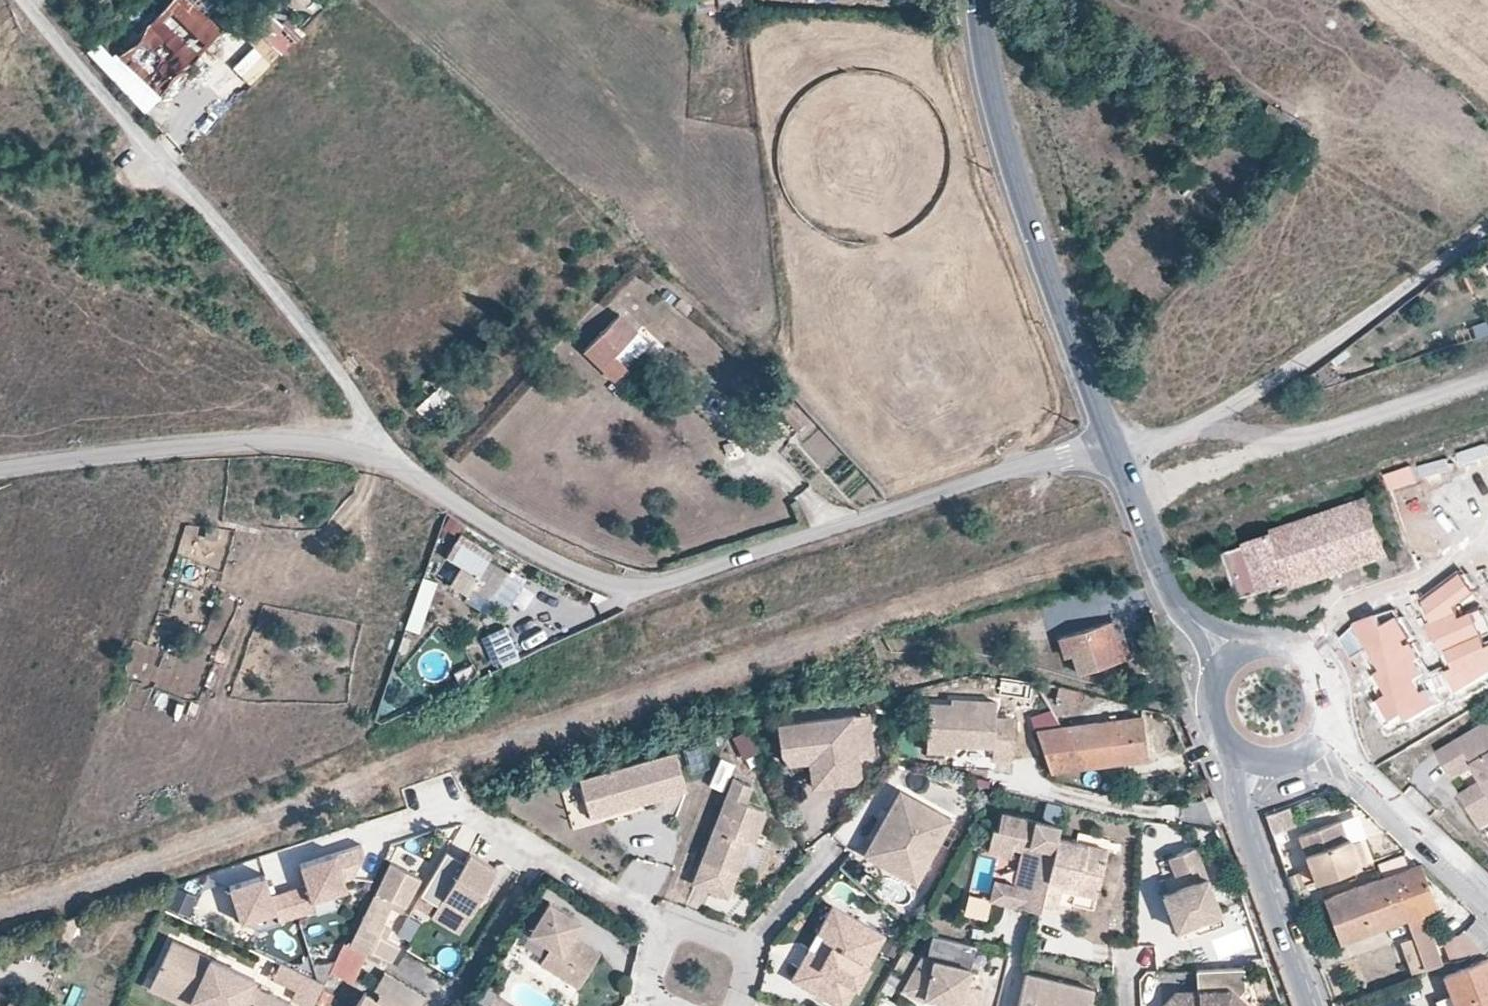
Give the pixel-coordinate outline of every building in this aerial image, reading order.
[(159,100),(224,30),(193,0),(172,0),(116,58),(159,100)] [(278,12),(250,39),(275,64),(302,37),(278,12)] [(234,73),(255,87),(272,63),(251,48),(234,73)] [(636,330),(620,314),(584,351),(601,366),(636,330)] [(617,366),(610,373),(618,381),(625,374),(617,366)] [(420,405),(429,415),(447,398),(430,380),(416,392),(425,401),(420,405)] [(811,424),(789,402),(777,413),(800,436),(811,424)] [(1385,558),(1365,498),(1268,530),(1269,534),(1240,544),(1241,548),(1221,554),(1236,599),(1286,582),(1289,590),(1385,558)] [(493,552),(461,533),(447,556),(479,575),(472,585),(493,597),(509,572),(488,561),(493,552)] [(418,632),(436,579),(422,575),(404,628),(418,632)] [(1457,576),(1420,604),(1428,621),(1423,625),(1431,642),(1437,640),(1451,669),(1445,673),(1453,691),(1487,672),(1487,647),(1483,649),(1471,615),(1458,619),(1453,606),(1470,592),(1457,576)] [(1374,615),(1350,626),(1338,639),(1349,658),(1364,648),(1377,669),(1373,673),(1385,694),(1375,700),(1386,721),(1399,713),(1403,721),(1434,704),(1427,689),(1419,693),(1413,680),(1426,672),(1398,617),(1380,626),(1374,615)] [(1115,617),(1106,620),(1112,637),(1121,634),(1115,617)] [(1112,637),(1106,620),(1056,636),(1062,654),(1071,651),(1076,670),(1127,654),(1121,634),(1112,637)] [(487,630),(500,664),(519,657),(506,623),(487,630)] [(547,627),(520,635),(524,647),(551,639),(547,627)] [(1145,652),(1155,648),(1148,628),(1139,631),(1145,652)] [(1162,669),(1155,648),(1145,652),(1151,672),(1162,669)] [(1078,693),(1058,687),(1054,700),(1075,705),(1078,693)] [(953,743),(992,744),(992,756),(1012,756),(1013,716),(995,715),(995,701),(950,699),(950,703),(927,702),(926,742),(953,743)] [(868,716),(852,718),(857,758),(873,755),(868,716)] [(814,751),(815,764),(819,789),(853,785),(860,776),(857,758),(852,718),(777,729),(780,755),(814,751)] [(1141,719),(1036,732),(1050,776),(1147,762),(1141,719)] [(1443,748),(1459,776),(1476,767),(1484,781),(1461,795),(1480,827),(1487,822),(1487,722),(1443,748)] [(732,732),(738,754),(755,749),(749,727),(732,732)] [(953,743),(926,742),(926,750),(953,750),(953,743)] [(1459,776),(1443,748),(1436,752),(1452,779),(1459,776)] [(689,789),(678,750),(580,779),(591,817),(689,789)] [(808,764),(815,764),(814,751),(780,755),(781,761),(788,767),(808,764)] [(808,764),(812,790),(819,789),(815,764),(808,764)] [(752,788),(733,781),(693,885),(728,899),(750,842),(753,835),(758,837),(766,815),(765,812),(746,805),(752,788)] [(952,819),(900,791),(888,813),(895,817),(893,822),(885,818),(871,844),(923,873),(952,819)] [(1292,817),(1287,805),(1271,811),(1275,824),(1292,817)] [(1054,838),(1057,824),(1000,811),(996,828),(991,827),(986,850),(1009,855),(1010,847),(1012,841),(1023,843),(1027,851),(1019,887),(1012,885),(1000,883),(996,902),(1037,912),(1038,907),(1044,879),(1054,838)] [(888,813),(885,818),(893,822),(895,817),(888,813)] [(1315,881),(1358,866),(1350,842),(1348,838),(1345,839),(1338,819),(1298,834),(1315,881)] [(1072,842),(1054,838),(1044,879),(1059,883),(1072,885),(1071,892),(1093,897),(1103,849),(1072,842)] [(1358,866),(1367,862),(1358,838),(1350,842),(1358,866)] [(360,840),(334,848),(343,876),(350,874),(363,848),(360,840)] [(1023,843),(1012,841),(1010,847),(1020,850),(1012,885),(1019,887),(1027,851),(1023,843)] [(334,848),(333,844),(297,856),(303,876),(287,882),(295,908),(313,902),(310,892),(345,881),(343,876),(334,848)] [(923,873),(871,844),(864,857),(916,885),(923,873)] [(397,847),(387,867),(400,874),(410,854),(397,847)] [(1216,913),(1192,847),(1165,857),(1172,875),(1188,869),(1193,882),(1158,894),(1172,930),(1216,913)] [(484,892),(498,869),(471,852),(465,862),(448,852),(421,894),(438,905),(449,911),(445,918),(462,928),(480,898),(484,892)] [(1389,874),(1408,867),(1403,854),(1378,864),(1383,877),(1389,874)] [(1434,904),(1419,863),(1408,867),(1389,874),(1405,916),(1413,936),(1425,968),(1437,963),(1441,962),(1422,910),(1434,904)] [(263,867),(227,879),(239,915),(274,904),(277,913),(295,908),(287,882),(270,887),(263,867)] [(387,867),(360,927),(378,937),(382,928),(392,907),(404,912),(414,894),(418,883),(408,878),(400,874),(387,867)] [(1325,898),(1332,917),(1340,941),(1398,919),(1405,916),(1389,874),(1383,877),(1325,898)] [(1059,883),(1044,879),(1038,907),(1053,911),(1054,906),(1058,889),(1059,883)] [(996,902),(1000,883),(993,880),(988,900),(996,902)] [(194,893),(175,882),(164,902),(183,913),(194,893)] [(1072,885),(1059,883),(1058,889),(1071,892),(1072,885)] [(485,901),(489,895),(484,892),(480,898),(485,901)] [(577,986),(598,954),(571,937),(580,923),(549,904),(530,933),(552,946),(542,964),(577,986)] [(445,918),(449,911),(438,905),(431,915),(459,932),(462,928),(445,918)] [(254,928),(277,921),(272,906),(249,913),(254,928)] [(830,907),(818,928),(836,938),(821,964),(804,954),(789,981),(834,1005),(844,1005),(883,936),(830,907)] [(1405,916),(1398,919),(1405,939),(1413,936),(1405,916)] [(1487,945),(1487,936),(1473,921),(1462,930),(1443,942),(1449,960),(1482,951),(1487,945)] [(378,937),(360,927),(351,946),(366,952),(368,953),(369,950),(390,961),(399,948),(383,939),(378,937)] [(383,939),(387,930),(382,928),(378,937),(383,939)] [(836,938),(818,928),(815,934),(821,938),(813,952),(807,948),(804,954),(821,964),(836,938)] [(931,936),(927,952),(936,954),(934,960),(925,958),(919,957),(902,991),(922,1002),(924,998),(943,1003),(943,1005),(977,1005),(981,988),(973,986),(965,985),(967,976),(974,946),(931,936)] [(1413,972),(1425,968),(1413,936),(1405,939),(1402,941),(1410,962),(1413,972)] [(157,976),(196,994),(197,992),(229,1005),(289,1005),(291,1002),(252,985),(254,979),(172,942),(157,976)] [(351,946),(344,944),(331,970),(330,972),(352,983),(366,952),(351,946)] [(1457,1005),(1487,1005),(1487,962),(1487,959),(1445,975),(1452,993),(1457,1005)] [(1358,981),(1361,992),(1392,980),(1413,972),(1410,962),(1358,981)] [(304,974),(280,964),(273,979),(297,989),(304,974)] [(1194,970),(1195,991),(1174,992),(1161,1005),(1242,1005),(1233,996),(1240,989),(1239,968),(1194,970)] [(304,974),(297,989),(294,997),(314,1005),(325,984),(304,974)] [(1092,990),(1023,975),(1016,1005),(1089,1005),(1092,990)] [(157,976),(151,988),(190,1005),(194,999),(196,994),(157,976)] [(974,978),(967,976),(965,985),(973,986),(974,978)] [(391,986),(384,997),(399,1005),(420,1005),(421,1005),(391,986)] [(194,999),(208,1005),(229,1005),(197,992),(196,994),(194,999)] [(1452,993),(1435,999),(1437,1005),(1457,1005),(1452,993)] [(365,994),(357,1005),(385,1005),(380,1003),(365,994)] [(11,997),(7,1005),(32,1005),(11,997)] [(380,1003),(385,1005),(399,1005),(384,997),(380,1003)]
